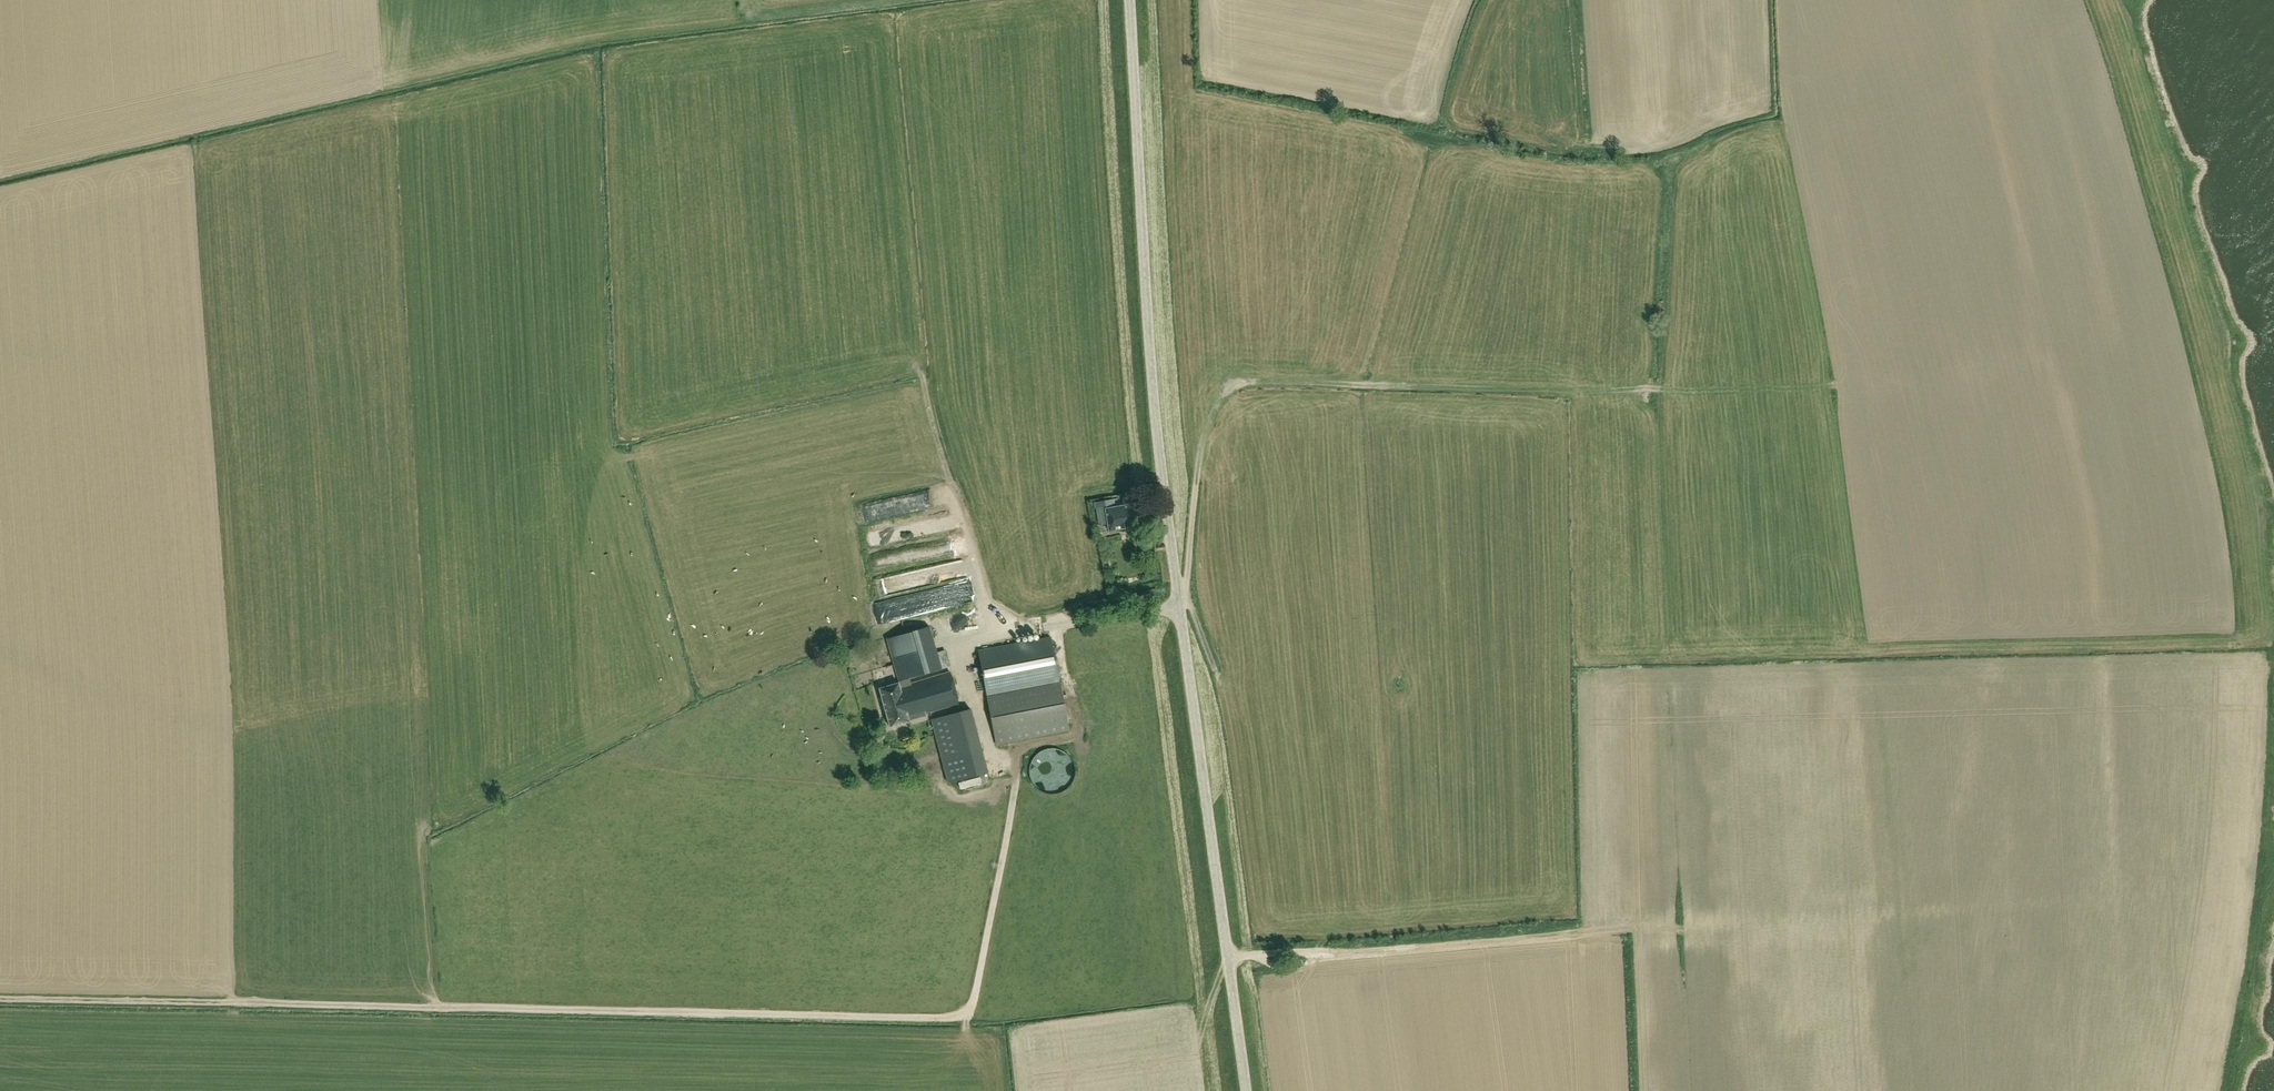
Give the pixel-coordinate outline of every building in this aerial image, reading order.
[(1138,525),(1134,504),(1133,496),(1123,498),(1124,505),(1116,507),(1114,499),(1093,502),(1095,510),(1104,509),(1108,531),(1138,525)] [(871,552),(875,563),(884,560),(880,549),(871,552)] [(885,613),(926,604),(923,591),(882,600),(885,613)] [(899,683),(879,689),(890,727),(909,722),(908,718),(959,704),(950,672),(928,678),(910,684),(909,679),(927,673),(941,669),(928,625),(886,638),(899,683)] [(978,651),(986,697),(996,745),(1068,731),(1050,637),(978,651)]
